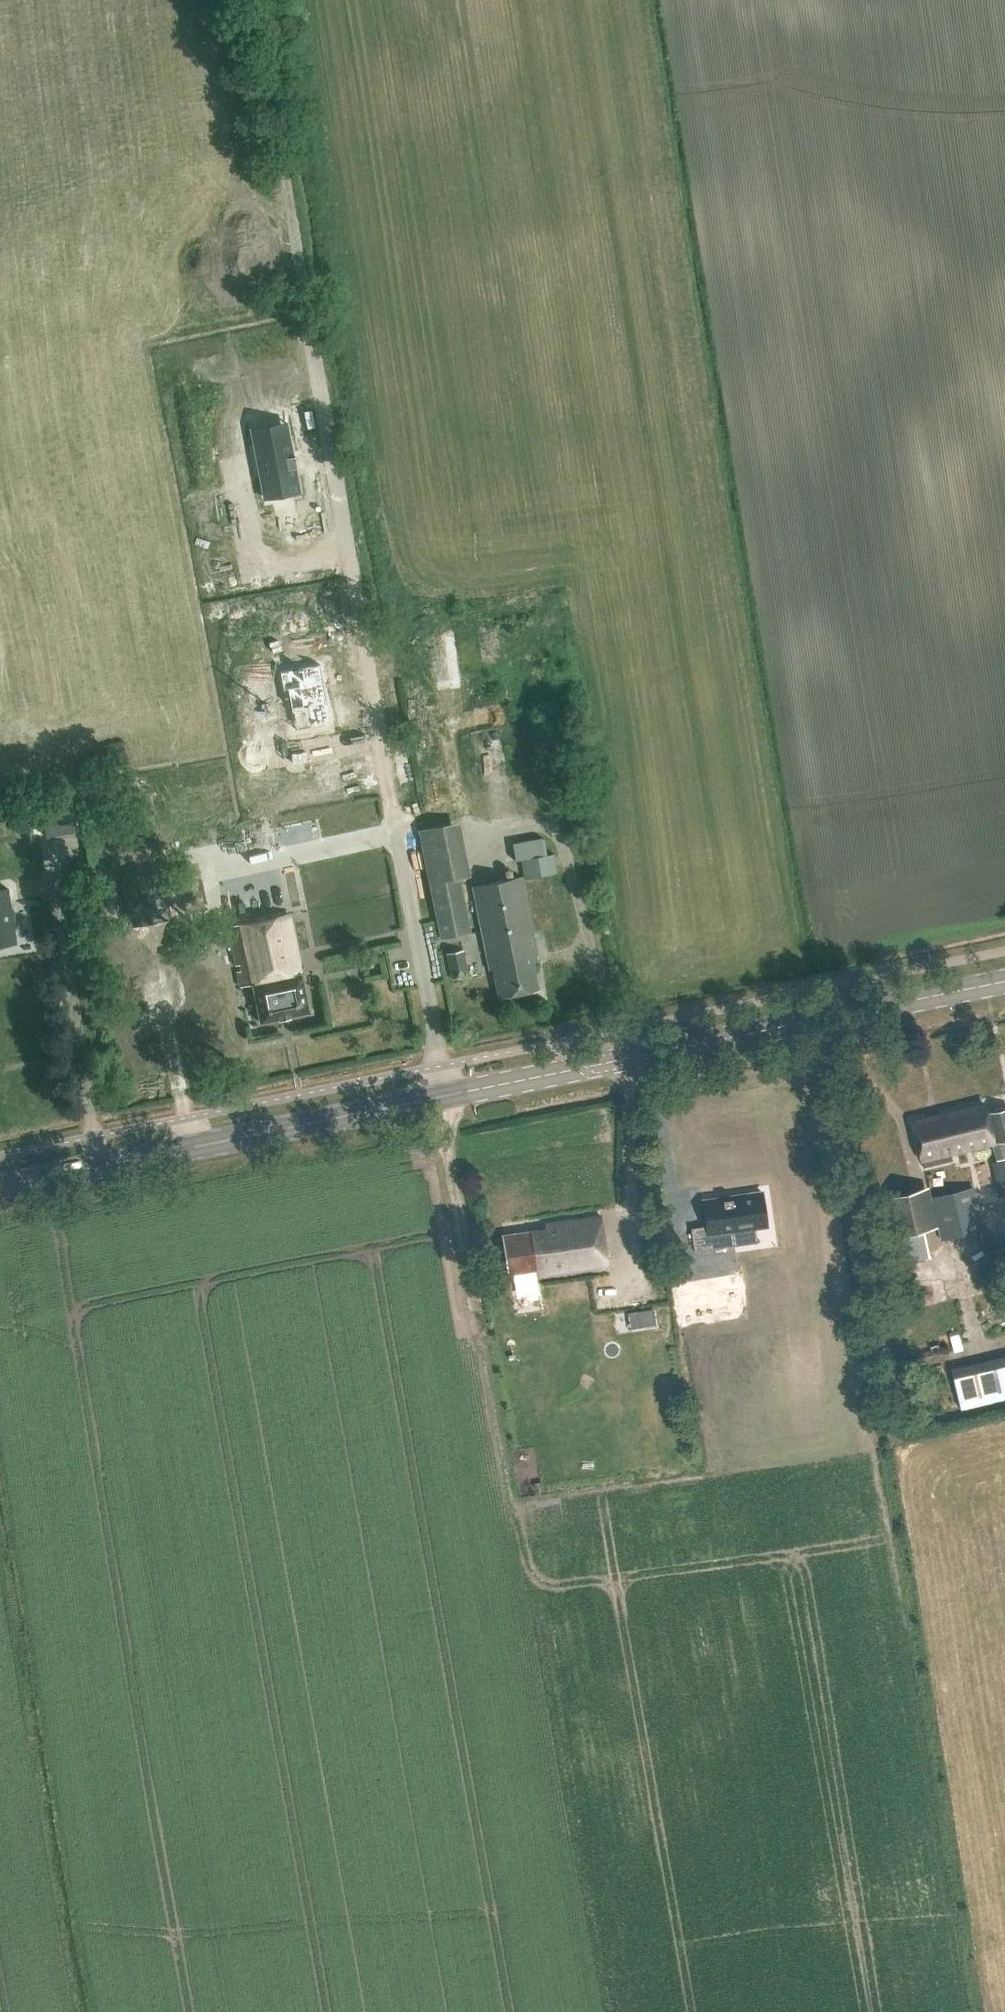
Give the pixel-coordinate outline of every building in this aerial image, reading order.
[(290,494),(300,492),(295,468),(297,467),(297,466),(295,466),(293,458),(296,457),(295,456),(293,456),(291,446),(289,437),(280,439),(280,438),(276,439),(268,441),(267,441),(264,441),(264,442),(255,444),(261,474),(265,498),(275,497),(279,496),(278,494),(286,492),(287,495),(290,494)] [(295,728),(291,729),(292,739),(295,738),(293,730),(330,724),(331,732),(334,731),(321,664),(280,671),(283,690),(288,689),(295,728)] [(471,734),(481,773),(520,763),(510,724),(471,734)] [(46,837),(78,833),(74,807),(42,811),(46,837)] [(294,822),(271,827),(275,847),(299,842),(294,822)] [(390,833),(324,846),(341,936),(407,924),(390,833)] [(542,838),(512,843),(515,860),(520,860),(544,856),(542,838)] [(132,926),(171,918),(161,870),(123,878),(132,926)] [(538,989),(532,956),(538,955),(522,876),(473,886),(490,970),(493,970),(499,997),(538,989)] [(459,878),(431,884),(442,939),(470,933),(459,878)] [(16,943),(14,926),(16,924),(13,909),(11,907),(8,888),(0,890),(0,945),(16,943)] [(289,916),(228,929),(241,987),(253,984),(261,1023),(310,1012),(302,974),(301,974),(289,916)] [(452,979),(469,976),(463,950),(447,953),(452,979)] [(986,1113),(984,1104),(953,1111),(939,1115),(927,1117),(912,1121),(923,1167),(952,1160),(951,1154),(963,1151),(962,1150),(993,1142),(989,1123),(986,1113)] [(1002,1107),(995,1109),(993,1112),(989,1113),(991,1122),(989,1123),(993,1142),(997,1158),(1004,1156),(1004,1109),(1002,1107)] [(931,1197),(937,1226),(941,1240),(984,1230),(973,1187),(931,1197)] [(765,1211),(763,1192),(703,1201),(707,1225),(691,1227),(694,1251),(735,1245),(732,1229),(755,1226),(753,1212),(765,1211)] [(538,1274),(607,1263),(601,1216),(546,1224),(547,1229),(504,1235),(509,1273),(537,1269),(538,1274)] [(897,1264),(930,1256),(923,1229),(890,1237),(897,1264)] [(1004,1395),(1004,1358),(959,1370),(967,1404),(1004,1395)]
